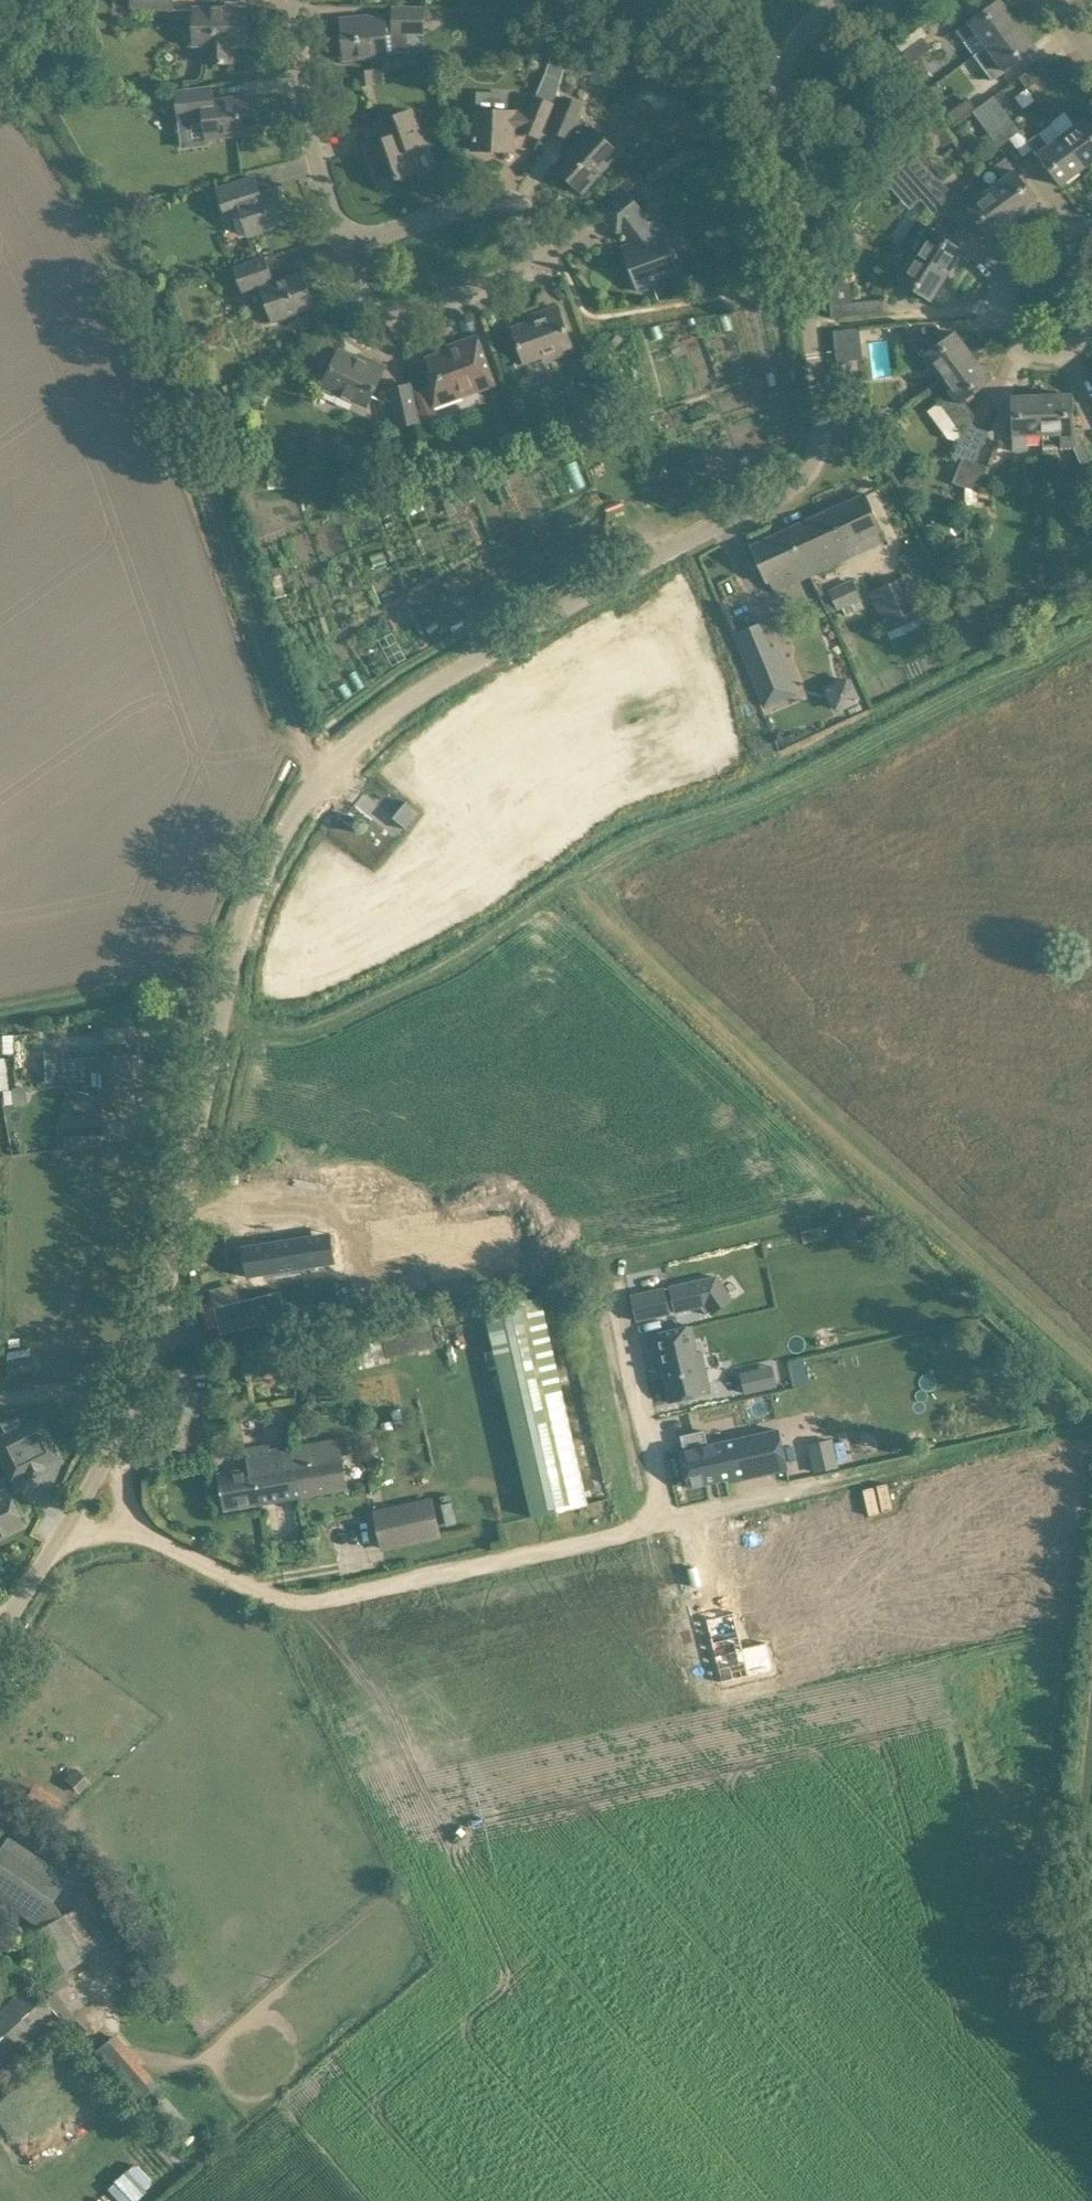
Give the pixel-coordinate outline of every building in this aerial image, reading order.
[(173,12),(173,0),(131,0),(131,9),(173,12)] [(1018,24),(1000,0),(998,0),(956,32),(964,43),(978,33),(988,47),(1018,24)] [(359,19),(341,21),(345,58),(367,56),(388,54),(410,52),(407,33),(407,25),(424,25),(424,7),(393,6),(393,21),(385,21),(385,19),(359,21),(359,19)] [(204,63),(213,64),(235,63),(235,46),(247,46),(247,8),(194,8),(194,30),(194,46),(204,46),(204,63)] [(988,47),(974,56),(993,81),(1036,49),(1018,24),(988,47)] [(903,54),(911,65),(932,50),(924,38),(903,54)] [(1041,63),(1023,76),(1020,79),(1027,89),(1049,73),(1041,63)] [(359,70),(361,86),(374,85),(372,69),(359,70)] [(474,128),(473,150),(513,152),(514,129),(522,130),(522,131),(539,138),(553,105),(560,81),(545,74),(535,97),(529,113),(515,113),(515,112),(475,110),(474,128)] [(180,124),(205,121),(207,138),(259,132),(255,96),(213,102),(212,86),(176,91),(178,113),(180,124)] [(984,104),(1010,140),(1020,132),(1010,118),(994,97),(984,104)] [(564,98),(559,110),(550,131),(567,138),(568,137),(576,144),(554,167),(583,193),(619,153),(591,127),(589,129),(576,117),(581,105),(564,98)] [(955,125),(973,112),(976,110),(969,99),(947,115),(955,125)] [(999,148),(1010,140),(984,104),(976,110),(973,112),(989,133),(999,148)] [(1052,124),(1062,137),(1085,167),(1091,161),(1091,125),(1077,106),(1066,114),(1052,124)] [(412,111),(399,115),(379,122),(385,139),(364,147),(378,186),(418,172),(409,149),(424,144),(412,111)] [(1039,134),(1028,143),(1047,168),(1060,186),(1085,167),(1062,137),(1052,124),(1039,134)] [(732,171),(728,155),(725,141),(681,149),(644,173),(651,183),(687,162),(717,156),(722,174),(732,171)] [(916,154),(906,163),(924,183),(933,174),(916,154)] [(1005,179),(991,189),(1014,220),(1039,201),(1006,158),(995,166),(1005,179)] [(924,183),(906,163),(896,172),(914,192),(924,183)] [(622,231),(633,244),(623,248),(639,292),(657,285),(655,280),(678,272),(671,251),(689,242),(683,223),(669,229),(652,207),(643,213),(627,193),(644,180),(637,171),(615,189),(620,196),(600,212),(618,234),(622,231)] [(758,240),(739,175),(727,178),(746,243),(758,240)] [(255,178),(244,182),(218,190),(227,219),(242,214),(249,236),(267,231),(288,224),(277,189),(261,194),(255,178)] [(1014,220),(991,189),(978,199),(968,186),(956,195),(989,238),(1014,220)] [(901,247),(915,255),(946,275),(963,249),(918,220),(910,232),(901,247)] [(946,275),(915,255),(906,269),(892,260),(884,272),(930,301),(946,275)] [(266,257),(245,264),(234,268),(243,292),(259,286),(272,323),(316,307),(303,272),(275,282),(266,257)] [(725,278),(721,266),(712,269),(716,281),(725,278)] [(677,281),(664,287),(668,299),(682,294),(677,281)] [(852,302),(831,305),(832,318),(883,312),(882,299),(852,302)] [(558,307),(541,313),(528,318),(530,323),(512,329),(520,350),(524,362),(542,356),(544,361),(574,350),(558,307)] [(203,327),(191,330),(194,341),(206,337),(203,327)] [(834,331),(837,361),(837,357),(863,354),(860,328),(834,331)] [(933,366),(943,379),(973,357),(954,332),(929,352),(927,339),(902,342),(904,354),(916,370),(929,369),(933,366)] [(427,358),(436,384),(428,387),(435,406),(495,385),(485,358),(477,336),(459,343),(461,346),(445,352),(441,350),(432,353),(431,357),(427,358)] [(341,351),(332,371),(325,387),(368,407),(377,387),(386,367),(368,358),(367,362),(341,351)] [(600,383),(591,356),(574,362),(583,389),(600,383)] [(964,431),(966,424),(971,426),(975,416),(965,402),(991,381),(973,357),(943,379),(953,393),(940,402),(960,429),(964,431)] [(229,384),(218,388),(222,401),(234,397),(229,384)] [(390,388),(398,427),(419,423),(410,384),(390,388)] [(640,386),(627,390),(631,405),(644,401),(640,386)] [(432,407),(425,387),(414,390),(421,408),(419,409),(423,422),(437,417),(434,407),(432,407)] [(1042,397),(1044,450),(1074,449),(1081,464),(1091,458),(1080,432),(1079,428),(1074,428),(1073,395),(1042,397)] [(1044,450),(1042,397),(1012,398),(1014,452),(1028,451),(1027,435),(1043,434),(1044,450)] [(963,459),(954,482),(967,487),(975,465),(963,459)] [(975,465),(967,487),(978,491),(988,467),(976,462),(975,465)] [(866,494),(790,529),(812,577),(850,559),(845,548),(883,530),(866,494)] [(812,577),(790,529),(750,547),(767,583),(770,582),(775,593),(812,577)] [(1029,541),(1029,545),(1031,549),(1034,551),(1038,552),(1042,550),(1044,547),(1044,543),(1043,539),(1039,537),(1035,536),(1032,538),(1029,541)] [(948,554),(962,554),(962,538),(948,538),(948,554)] [(910,574),(869,593),(887,632),(928,613),(910,574)] [(829,591),(838,610),(862,599),(852,580),(829,591)] [(776,646),(745,658),(760,693),(764,692),(790,680),(776,646)] [(858,704),(851,679),(823,687),(831,712),(858,704)] [(346,820),(376,837),(389,814),(359,796),(346,820)] [(407,801),(393,818),(408,829),(421,813),(407,801)] [(104,1039),(125,1040),(126,1028),(105,1026),(104,1039)] [(132,1085),(131,1056),(46,1059),(46,1082),(100,1080),(101,1105),(111,1104),(133,1104),(133,1100),(136,1100),(139,1097),(138,1088),(136,1085),(132,1085)] [(8,1089),(2,1058),(0,1058),(0,1091),(8,1089)] [(21,1087),(11,1088),(13,1105),(23,1104),(21,1087)] [(64,1133),(101,1131),(100,1114),(74,1116),(63,1117),(64,1133)] [(330,1232),(241,1248),(246,1278),(335,1263),(330,1232)] [(202,1275),(193,1275),(194,1286),(203,1285),(202,1275)] [(733,1300),(716,1277),(631,1296),(636,1321),(700,1306),(706,1315),(710,1312),(712,1315),(733,1300)] [(542,1298),(485,1310),(531,1517),(588,1504),(542,1298)] [(270,1307),(205,1320),(210,1346),(275,1333),(270,1307)] [(379,1357),(433,1344),(426,1317),(373,1330),(379,1357)] [(691,1325),(653,1334),(661,1368),(662,1367),(670,1402),(706,1394),(705,1390),(710,1389),(702,1351),(697,1352),(691,1325)] [(4,1352),(8,1376),(34,1371),(31,1354),(23,1356),(22,1349),(4,1352)] [(799,1403),(811,1401),(803,1359),(790,1361),(799,1403)] [(772,1365),(740,1373),(745,1394),(777,1386),(772,1365)] [(166,1445),(183,1448),(190,1412),(172,1409),(166,1445)] [(0,1436),(0,1463),(10,1481),(22,1475),(24,1479),(29,1476),(45,1469),(43,1465),(50,1461),(60,1456),(50,1437),(47,1433),(39,1417),(21,1426),(16,1416),(0,1423),(0,1424),(5,1434),(1,1435),(0,1436)] [(705,1430),(681,1436),(685,1451),(680,1452),(688,1487),(729,1478),(729,1482),(788,1468),(779,1429),(708,1446),(705,1430)] [(336,1438),(289,1446),(292,1462),(295,1462),(300,1495),(345,1487),(336,1438)] [(830,1440),(809,1445),(816,1474),(832,1470),(837,1468),(830,1440)] [(292,1462),(289,1446),(269,1450),(268,1444),(244,1448),(247,1469),(216,1474),(223,1508),(300,1495),(295,1462),(292,1462)] [(0,1488),(0,1534),(22,1524),(4,1486),(0,1488)] [(430,1498),(374,1511),(382,1547),(438,1535),(430,1498)] [(773,1670),(766,1642),(743,1648),(734,1612),(706,1619),(722,1682),(773,1670)] [(73,1767),(64,1776),(77,1791),(87,1782),(73,1767)] [(0,1845),(0,1901),(35,1925),(67,1877),(6,1836),(0,1845)] [(17,1937),(42,1984),(86,1959),(83,1954),(94,1948),(72,1908),(17,1937)] [(53,2013),(29,1985),(27,1984),(0,2009),(0,2062),(53,2013)] [(85,2030),(77,2021),(70,2028),(79,2036),(85,2030)] [(156,2086),(113,2035),(94,2051),(137,2101),(156,2086)]
